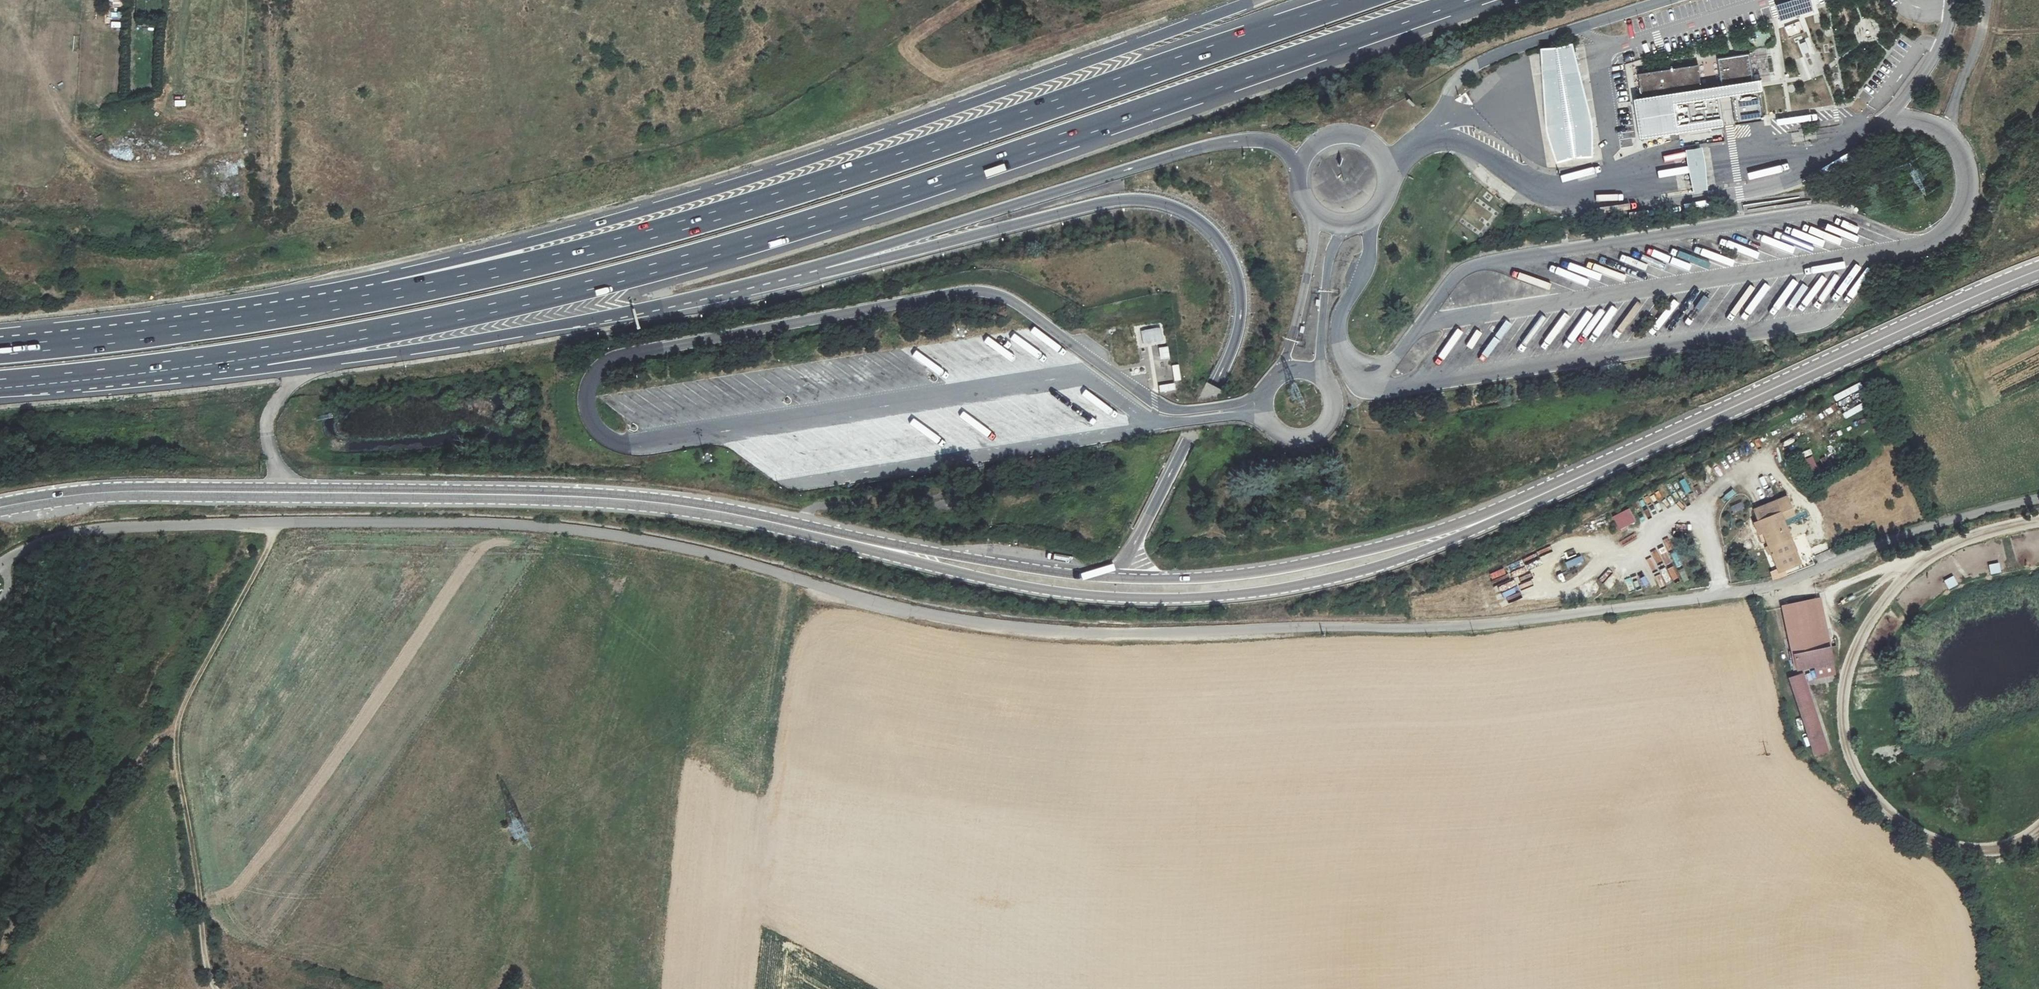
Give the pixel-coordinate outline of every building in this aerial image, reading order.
[(1556,45),(1539,46),(1543,93),(1546,130),(1556,162),(1575,157),(1592,157),(1592,118),(1582,82),(1572,41),(1556,45)] [(1643,96),(1635,98),(1641,138),(1763,120),(1757,80),(1754,81),(1750,54),(1718,59),(1722,83),(1701,86),(1698,64),(1639,73),(1643,96)] [(1723,159),(1722,151),(1736,150),(1735,125),(1725,126),(1726,141),(1710,142),(1711,160),(1723,159)] [(1700,147),(1683,150),(1690,192),(1707,189),(1700,147)] [(1776,166),(1745,174),(1746,180),(1777,172),(1776,166)] [(1712,260),(1714,254),(1694,249),(1693,255),(1712,260)] [(1161,327),(1142,330),(1144,346),(1163,343),(1161,327)] [(1167,346),(1158,348),(1160,360),(1169,358),(1167,346)] [(1178,365),(1171,366),(1174,381),(1180,380),(1178,365)] [(1174,383),(1158,386),(1160,394),(1175,390),(1174,383)] [(1811,473),(1818,471),(1812,457),(1806,459),(1811,473)] [(1785,570),(1801,564),(1784,519),(1795,514),(1786,496),(1754,509),(1759,521),(1754,523),(1759,534),(1763,533),(1778,569),(1770,571),(1773,580),(1787,575),(1785,570)] [(1795,497),(1790,499),(1795,511),(1800,509),(1795,497)] [(1618,531),(1636,523),(1629,509),(1612,517),(1618,531)] [(1567,568),(1583,563),(1581,557),(1565,562),(1567,568)] [(1585,573),(1598,579),(1603,568),(1591,562),(1585,573)] [(1676,578),(1686,573),(1681,562),(1670,567),(1676,578)] [(1989,565),(1991,574),(2001,572),(2000,563),(1989,565)] [(1945,581),(1949,588),(1957,584),(1953,577),(1945,581)] [(1819,598),(1783,606),(1798,669),(1815,665),(1818,678),(1836,674),(1819,598)] [(1803,674),(1790,678),(1815,755),(1828,751),(1803,674)]
